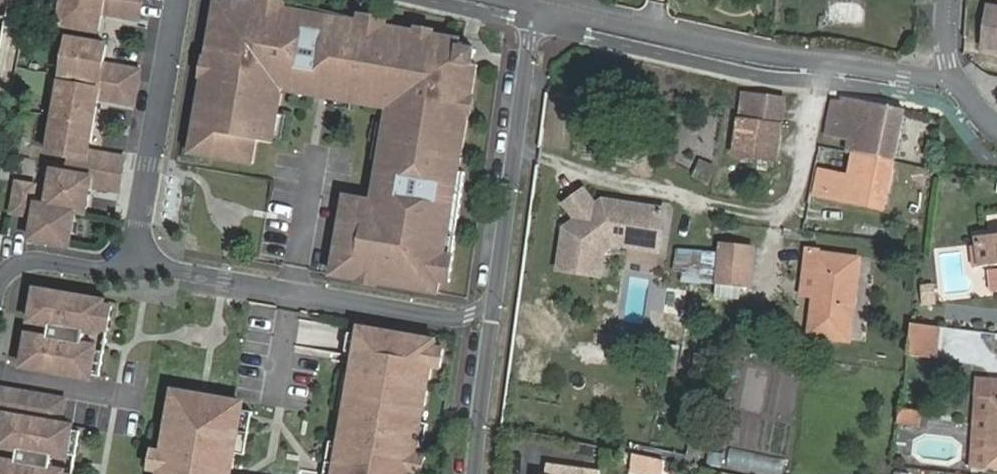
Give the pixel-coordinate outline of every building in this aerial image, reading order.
[(6,16),(9,0),(0,0),(0,15),(6,16)] [(61,25),(100,32),(104,6),(112,7),(111,13),(141,18),(144,0),(66,0),(61,25)] [(232,0),(229,0),(226,19),(216,17),(208,60),(218,61),(215,78),(206,76),(194,143),(212,146),(210,156),(253,163),(257,140),(274,143),(284,89),(316,95),(317,87),(334,90),(333,98),(371,104),(373,97),(392,100),(391,108),(374,202),(347,197),(333,275),(438,293),(440,281),(460,172),(470,114),(460,112),(463,96),(473,98),(478,65),(474,64),(460,62),(463,47),(464,43),(435,36),(387,27),(260,5),(232,0)] [(229,0),(219,0),(216,17),(226,19),(229,0)] [(260,5),(387,27),(387,25),(282,0),(261,0),(260,5)] [(984,46),(996,48),(996,9),(990,8),(984,46)] [(135,103),(140,71),(111,66),(110,71),(104,70),(105,65),(108,45),(70,38),(63,73),(86,77),(84,85),(62,82),(49,152),(65,155),(62,172),(48,169),(42,204),(27,202),(30,184),(12,181),(7,210),(30,215),(31,212),(37,213),(36,216),(32,239),(71,246),(77,211),(86,213),(91,185),(120,190),(125,157),(96,152),(95,159),(88,158),(89,150),(99,97),(100,89),(107,90),(105,98),(135,103)] [(460,62),(474,64),(477,50),(463,47),(460,62)] [(218,61),(208,60),(206,76),(215,78),(218,61)] [(333,98),(334,90),(317,87),(316,95),(333,98)] [(744,94),(741,120),(782,126),(785,100),(744,94)] [(470,114),(473,98),(463,96),(460,112),(470,114)] [(391,108),(392,100),(373,97),(371,104),(391,108)] [(853,154),(893,162),(904,110),(844,97),(843,105),(833,103),(826,135),(850,140),(847,153),(853,154)] [(782,126),(741,120),(736,156),(755,158),(764,159),(777,161),(782,126)] [(212,146),(194,143),(192,153),(210,156),(212,146)] [(883,211),(893,162),(853,154),(848,178),(818,171),(813,196),(883,211)] [(755,158),(736,156),(731,194),(749,197),(755,158)] [(784,162),(777,161),(764,159),(761,176),(782,180),(784,162)] [(708,182),(713,166),(698,160),(693,177),(708,182)] [(465,173),(460,172),(440,281),(450,282),(465,173)] [(659,250),(665,210),(603,201),(595,207),(584,192),(566,205),(577,221),(565,230),(559,271),(600,277),(603,253),(615,244),(659,250)] [(793,216),(804,218),(804,216),(805,213),(805,210),(795,208),(793,216)] [(808,224),(810,218),(812,212),(805,210),(805,213),(804,216),(804,218),(803,223),(808,224)] [(996,229),(996,213),(984,215),(987,230),(996,229)] [(816,226),(818,219),(810,218),(808,224),(816,226)] [(706,228),(704,239),(704,242),(716,244),(718,229),(714,229),(706,228)] [(979,268),(996,266),(996,236),(976,238),(977,249),(979,268)] [(721,254),(718,285),(749,289),(753,248),(722,244),(721,254)] [(676,281),(718,285),(721,254),(679,249),(677,270),(676,281)] [(816,298),(821,255),(822,251),(807,249),(801,296),(816,298)] [(973,269),(979,268),(977,249),(971,249),(973,269)] [(861,261),(821,255),(816,298),(810,337),(850,343),(861,261)] [(106,294),(37,282),(32,315),(51,318),(49,331),(29,328),(23,360),(92,372),(93,368),(97,344),(98,340),(85,337),(87,324),(100,327),(101,323),(105,298),(106,294)] [(105,298),(101,323),(110,324),(114,300),(105,298)] [(941,324),(914,320),(909,352),(937,356),(941,324)] [(436,335),(360,322),(351,371),(351,372),(354,372),(348,409),(345,408),(345,409),(339,439),(339,440),(343,441),(340,461),(344,462),(342,473),(411,473),(412,468),(416,449),(418,436),(418,435),(414,434),(417,416),(420,399),(424,400),(436,335)] [(106,345),(97,344),(93,368),(102,370),(106,345)] [(351,372),(351,371),(344,370),(338,408),(345,409),(345,408),(348,409),(354,372),(351,372)] [(977,381),(974,438),(989,439),(987,469),(996,470),(996,383),(977,381)] [(0,382),(0,385),(11,387),(7,408),(63,418),(67,393),(0,382)] [(0,385),(0,408),(6,409),(0,440),(20,443),(18,456),(0,453),(0,473),(65,473),(66,468),(66,465),(53,462),(55,449),(69,452),(69,448),(74,423),(74,420),(63,418),(7,408),(11,387),(0,385)] [(225,473),(227,461),(232,462),(235,446),(239,425),(235,424),(238,403),(240,396),(178,385),(173,413),(168,412),(162,446),(159,465),(157,473),(228,473),(225,473)] [(252,405),(238,403),(235,424),(239,425),(235,446),(245,448),(252,405)] [(895,422),(920,426),(923,409),(898,406),(895,422)] [(418,435),(418,436),(424,437),(427,418),(417,416),(414,434),(418,435)] [(82,424),(74,423),(69,448),(78,449),(82,424)] [(339,439),(329,437),(323,473),(342,473),(344,462),(340,461),(343,441),(339,440),(339,439)] [(972,468),(987,469),(989,439),(974,438),(972,468)] [(149,463),(159,465),(162,446),(152,444),(149,463)] [(426,451),(416,449),(412,468),(422,470),(426,451)] [(643,473),(662,473),(665,458),(632,452),(629,471),(643,473)] [(601,472),(549,464),(547,473),(601,473),(601,472)]
